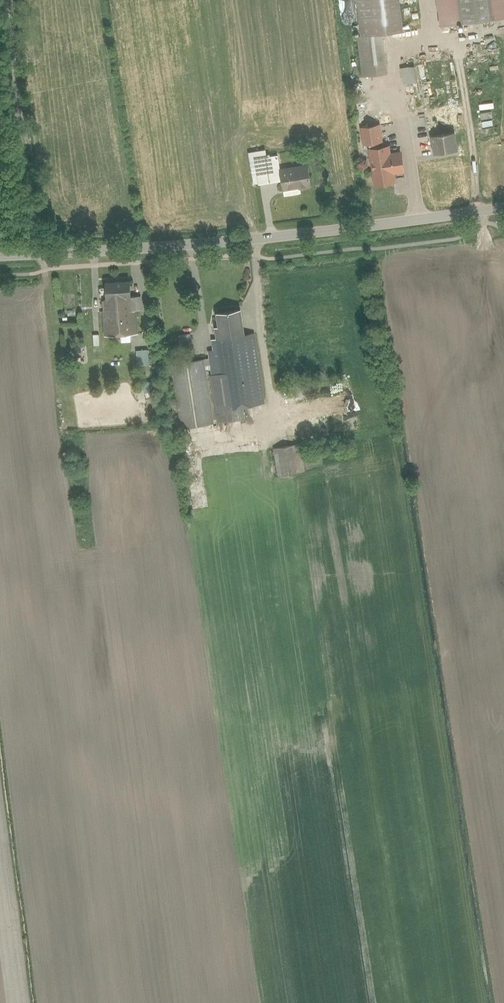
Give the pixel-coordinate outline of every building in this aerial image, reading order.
[(400,0),(358,0),(363,35),(383,32),(404,30),(400,0)] [(438,25),(458,22),(455,0),(435,0),(438,25)] [(458,22),(493,17),(490,0),(455,0),(458,22)] [(359,35),(364,75),(388,72),(383,32),(363,35),(359,35)] [(417,78),(412,63),(399,67),(403,82),(417,78)] [(444,106),(427,109),(428,114),(445,111),(444,106)] [(380,123),(360,126),(362,143),(382,140),(380,123)] [(455,130),(430,134),(433,154),(459,149),(455,130)] [(388,144),(368,147),(375,184),(395,180),(393,171),(390,151),(388,144)] [(264,149),(248,152),(253,183),(282,178),(280,167),(278,153),(265,155),(264,149)] [(390,151),(393,171),(405,169),(402,149),(390,151)] [(305,164),(280,167),(282,178),(283,188),(308,184),(305,164)] [(130,276),(100,280),(102,296),(127,293),(132,292),(130,276)] [(108,336),(148,330),(143,295),(128,297),(127,293),(102,296),(108,336)] [(241,334),(237,307),(212,310),(216,337),(241,334)] [(216,337),(211,338),(212,346),(206,347),(216,420),(242,417),(240,406),(264,402),(255,332),(241,334),(216,337)] [(180,344),(191,343),(190,333),(179,333),(180,344)] [(149,348),(135,349),(137,366),(151,365),(149,348)] [(205,359),(172,363),(181,425),(214,421),(205,359)] [(300,442),(272,446),(276,474),(304,470),(300,442)]
